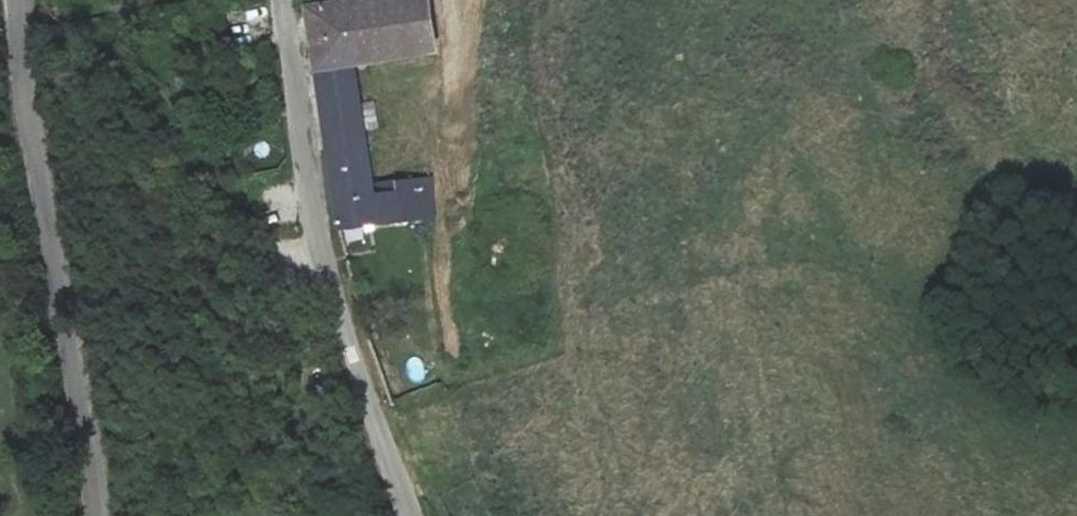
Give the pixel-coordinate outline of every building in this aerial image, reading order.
[(434,52),(428,0),(341,0),(305,5),(339,226),(434,219),(432,177),(369,183),(353,65),(434,52)]
